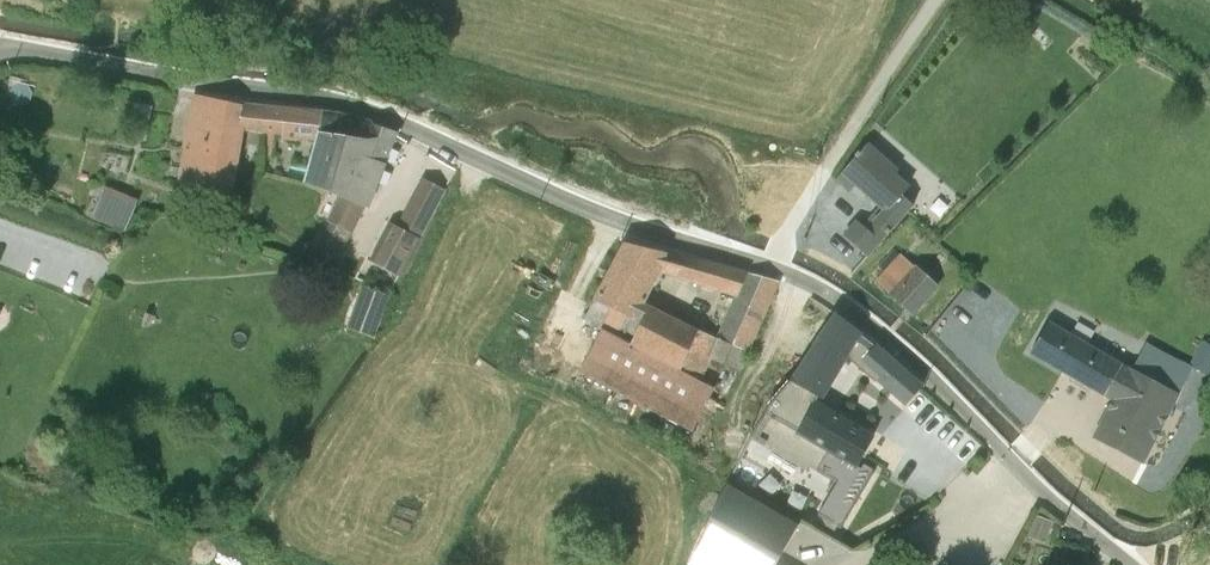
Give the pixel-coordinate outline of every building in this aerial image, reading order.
[(300,141),(302,110),(276,108),(265,107),(242,104),(195,94),(174,183),(235,194),(246,130),(263,132),(260,157),(272,157),(275,134),(282,136),(281,140),(300,141)] [(317,131),(314,142),(303,184),(338,195),(325,221),(329,222),(322,236),(314,251),(321,255),(326,257),(341,254),(365,205),(370,207),(395,131),(341,113),(322,112),(322,113),(319,113),(316,113),(314,115),(314,117),(322,118),(320,131),(317,131)] [(856,156),(836,178),(850,190),(856,183),(885,209),(874,222),(870,219),(864,226),(857,221),(844,236),(867,256),(913,204),(902,194),(909,186),(895,173),(897,171),(866,144),(858,152),(857,151),(855,155),(856,156)] [(389,221),(369,260),(399,276),(445,189),(423,178),(398,226),(389,221)] [(102,190),(91,217),(125,230),(136,204),(102,190)] [(657,271),(666,252),(624,243),(583,321),(601,328),(579,373),(692,431),(713,387),(701,381),(712,359),(728,366),(740,371),(778,281),(749,273),(720,265),(693,259),(688,282),(736,296),(716,337),(643,302),(657,271)] [(884,271),(875,281),(911,314),(938,285),(915,264),(913,266),(894,250),(879,266),(884,271)] [(362,285),(346,327),(368,335),(374,337),(389,295),(362,285)] [(849,355),(861,335),(835,312),(792,382),(772,401),(766,408),(750,439),(804,470),(807,465),(836,482),(817,515),(840,528),(841,526),(875,470),(863,463),(860,468),(856,465),(875,434),(821,401),(849,355)] [(1104,394),(1123,362),(1048,322),(1031,351),(1036,354),(1042,357),(1104,394)] [(1192,367),(1206,375),(1209,367),(1209,344),(1201,340),(1188,365),(1192,367)] [(873,356),(863,368),(905,405),(923,385),(876,343),(874,345),(868,352),(873,356)] [(1123,362),(1104,394),(1113,399),(1094,436),(1142,462),(1192,367),(1188,365),(1145,343),(1133,367),(1123,362)] [(686,564),(774,564),(800,520),(729,479),(725,488),(686,564)] [(1036,515),(1027,536),(1044,542),(1052,521),(1036,515)]
